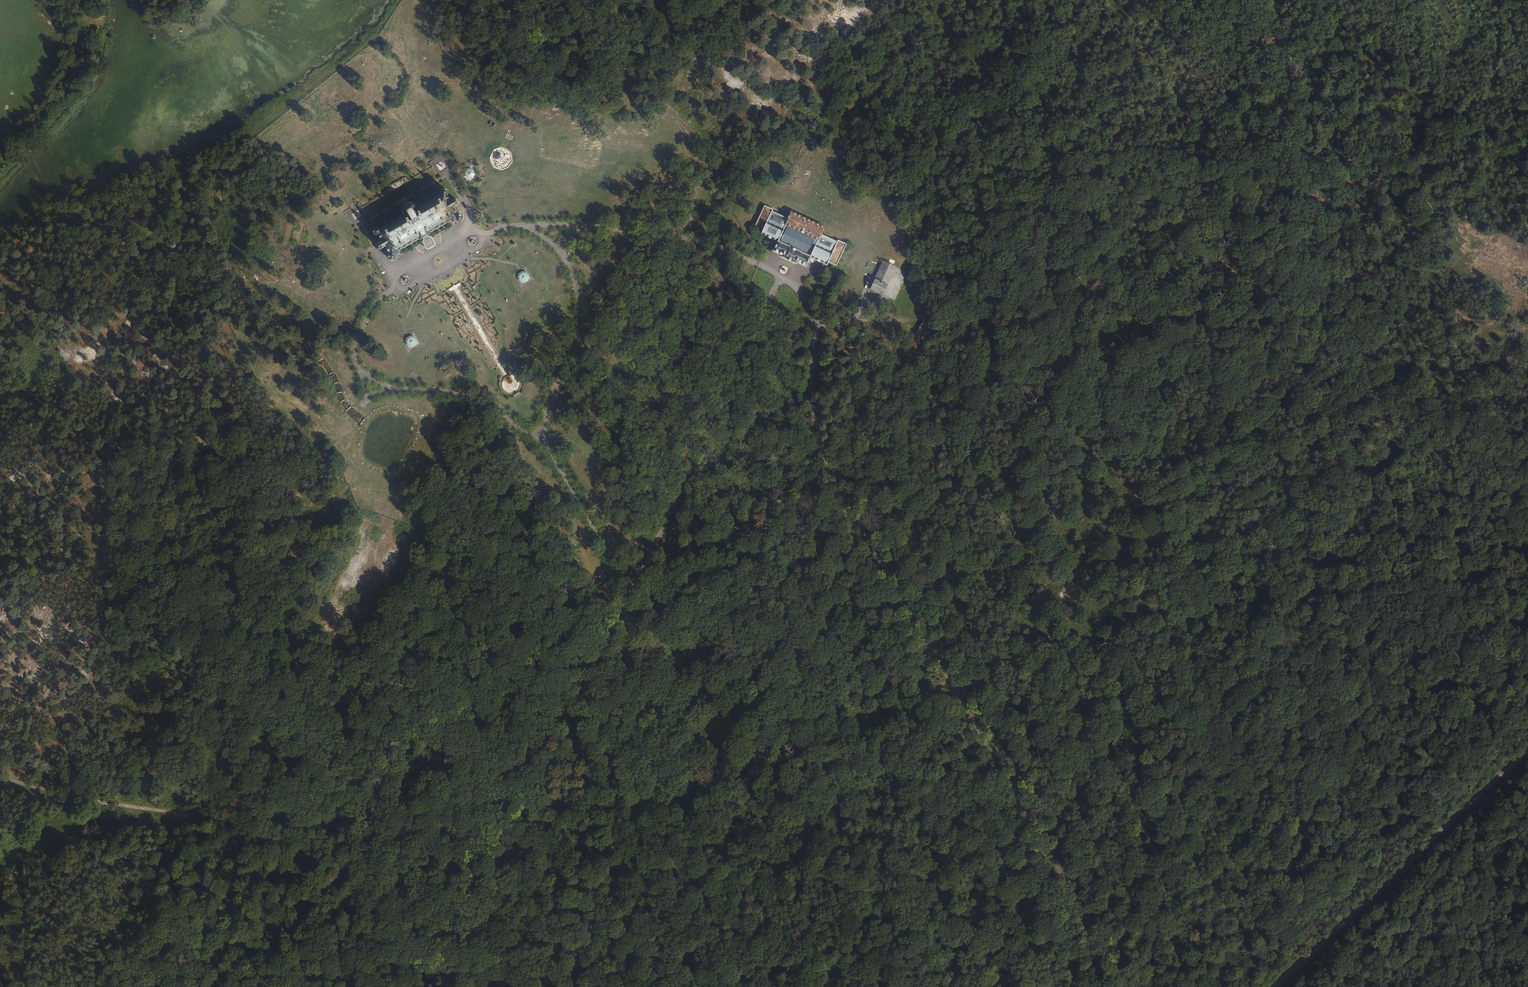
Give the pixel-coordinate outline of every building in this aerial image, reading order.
[(436,164),(440,171),(447,168),(443,161),(436,164)] [(473,167),(463,170),(466,179),(476,175),(473,167)] [(446,214),(443,207),(443,204),(439,203),(439,206),(412,222),(410,218),(404,221),(402,217),(405,216),(404,214),(401,215),(399,212),(394,216),(395,219),(391,221),(393,223),(396,221),(398,224),(394,227),(395,230),(372,242),(367,242),(366,246),(372,246),(374,251),(371,254),(373,260),(378,258),(383,268),(382,272),(385,272),(386,269),(416,253),(417,258),(427,253),(425,248),(454,233),(458,234),(458,230),(455,230),(450,221),(453,218),(449,212),(446,214)] [(362,218),(360,213),(363,211),(360,204),(344,211),(350,223),(362,218)] [(756,238),(772,246),(784,222),(767,213),(768,210),(758,205),(748,228),(757,234),(756,238)] [(784,222),(820,239),(823,231),(789,215),(784,222)] [(808,262),(825,271),(828,267),(836,271),(848,249),(839,244),(838,248),(820,239),(808,262)] [(901,261),(905,252),(885,243),(882,251),(901,261)] [(772,246),(768,255),(780,260),(779,264),(792,271),(794,266),(803,271),(808,262),(772,246)] [(881,297),(893,271),(881,265),(868,291),(881,297)] [(516,276),(521,284),(530,279),(525,270),(516,276)] [(913,293),(917,283),(911,280),(907,290),(913,293)] [(449,311),(456,315),(458,310),(452,306),(449,311)] [(413,335),(405,339),(408,347),(416,344),(413,335)]
